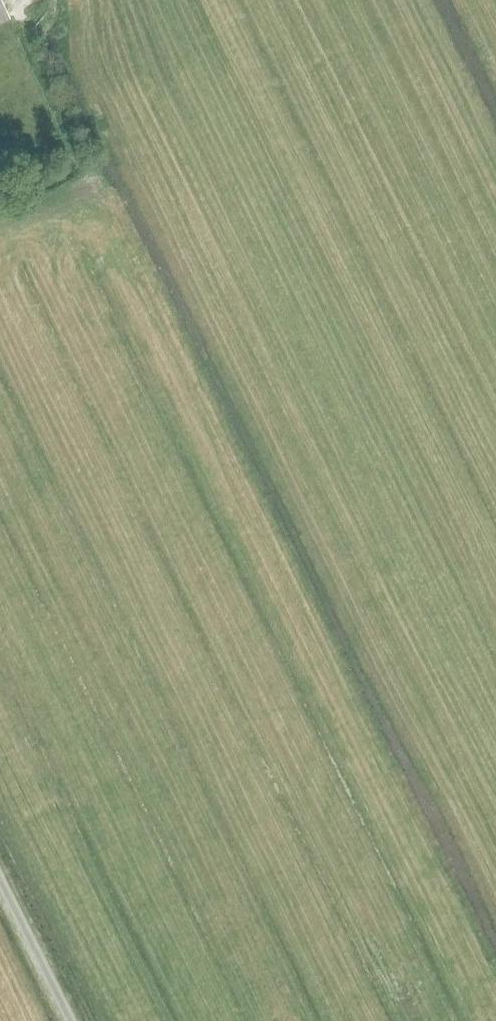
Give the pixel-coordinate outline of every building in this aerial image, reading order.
[(10,15),(3,0),(0,0),(0,19),(10,15)]
